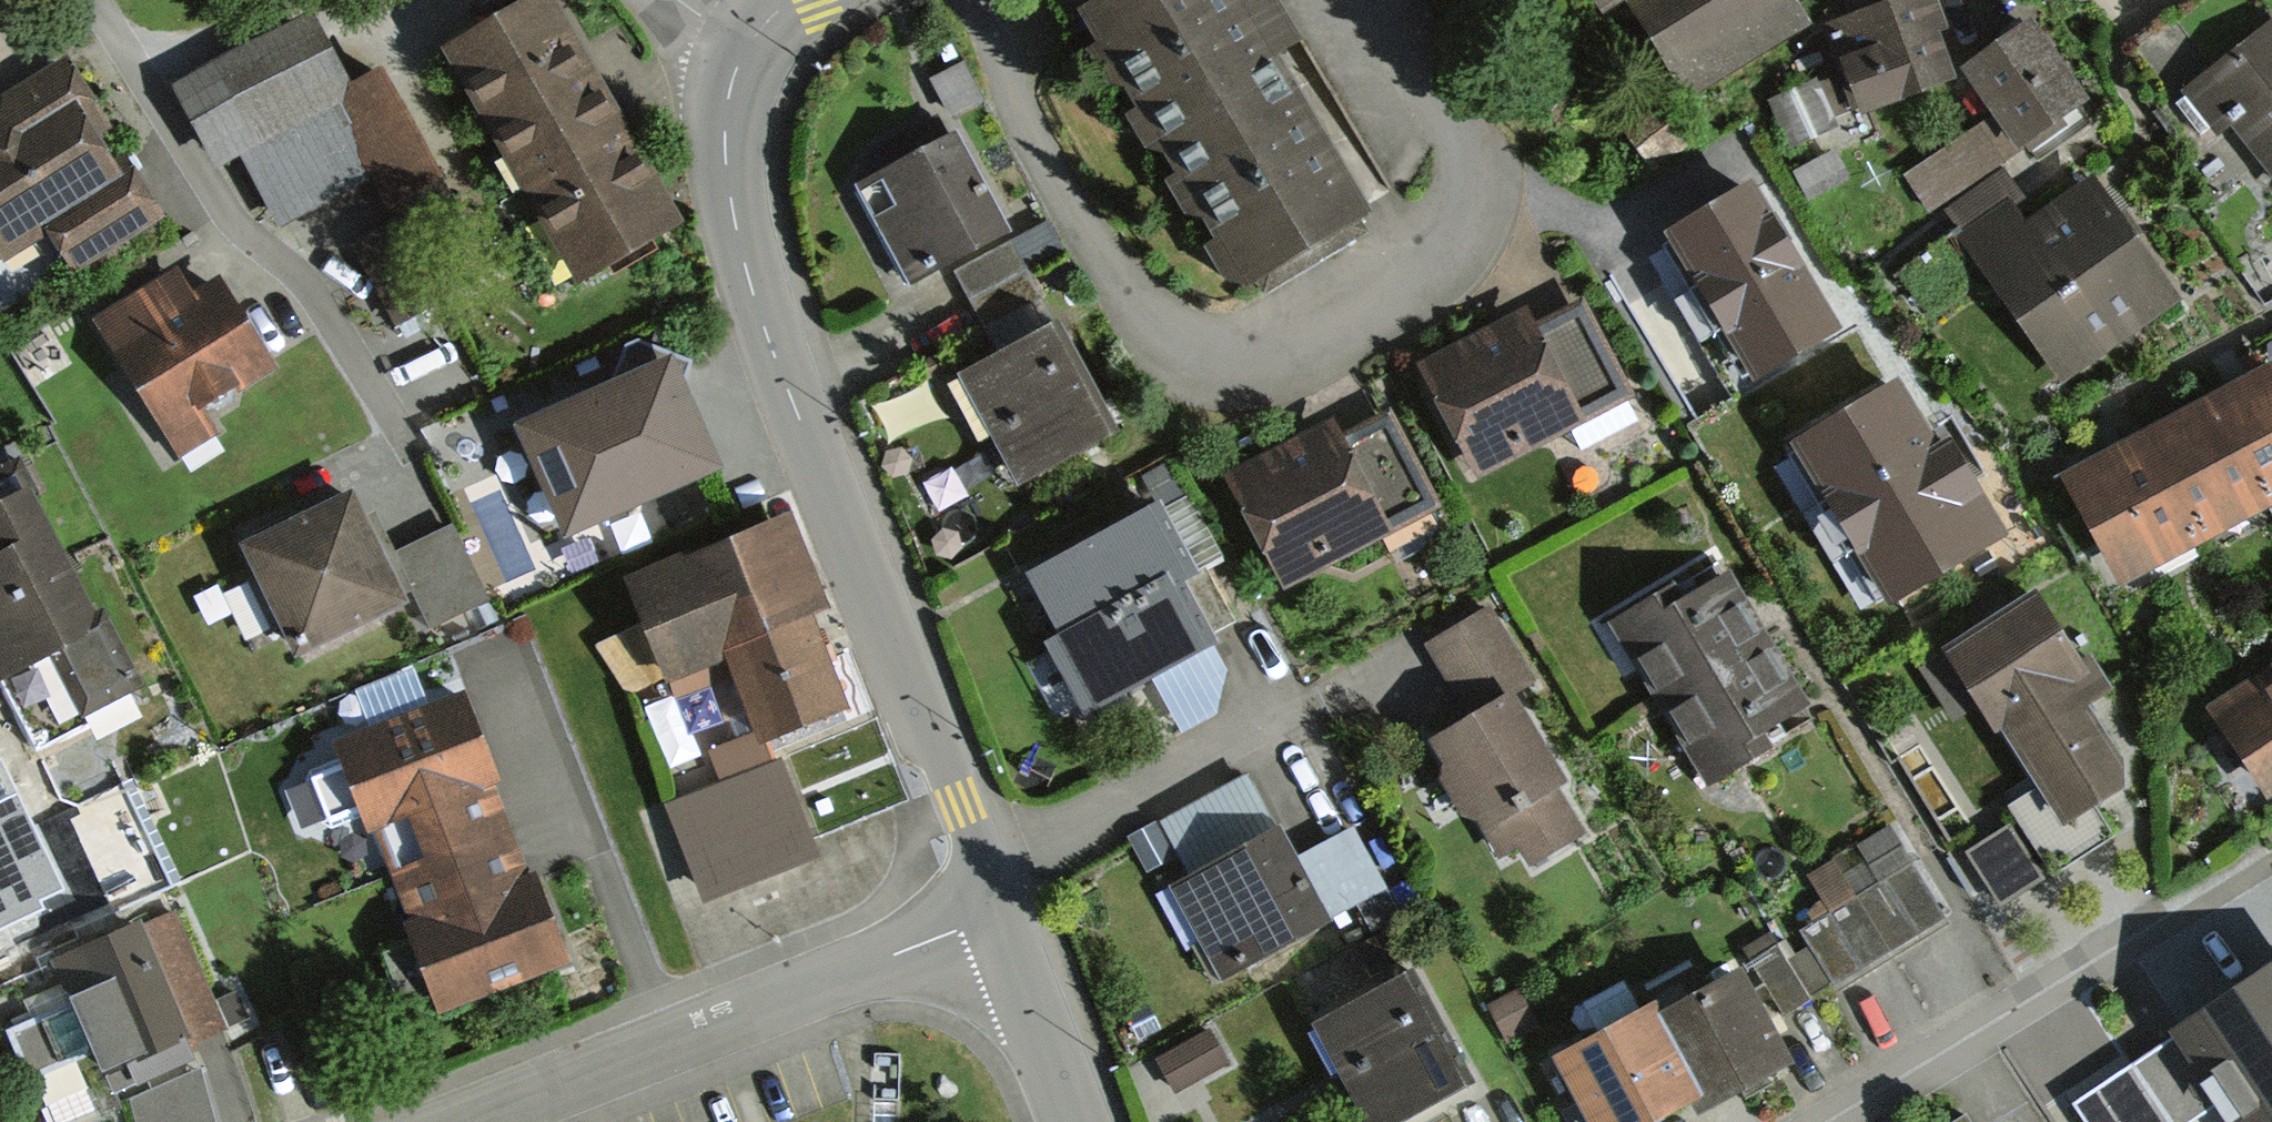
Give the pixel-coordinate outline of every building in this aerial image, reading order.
[(441,47),(570,275),(671,219),(547,0),(524,0),(441,47)] [(1082,7),(1240,284),(1359,217),(1235,0),(1094,0),(1082,7)] [(1606,9),(1619,0),(1599,0),(1606,9)] [(1811,22),(1798,0),(1628,0),(1685,96),(1811,22)] [(1859,114),(1960,77),(1944,33),(1953,29),(1942,0),(1886,0),(1825,22),(1859,114)] [(301,18),(172,85),(210,156),(231,144),(270,219),(368,168),(389,208),(432,186),(372,72),(338,90),(301,18)] [(2080,105),(2090,99),(2035,18),(1963,66),(1994,113),(1903,174),(1928,212),(2025,147),(2033,158),(2089,119),(2080,105)] [(2185,89),(2219,133),(2231,124),(2271,177),(2271,25),(2185,89)] [(0,120),(0,251),(46,223),(68,261),(152,212),(119,158),(109,164),(80,116),(90,110),(60,60),(0,95),(11,114),(0,120)] [(851,183),(903,275),(997,223),(946,131),(851,183)] [(2062,381),(2180,299),(2092,173),(2036,212),(2005,167),(1942,211),(2062,381)] [(1662,241),(1748,387),(1837,335),(1750,189),(1662,241)] [(1034,221),(952,267),(987,331),(1040,302),(1022,270),(1052,253),(1034,221)] [(393,228),(350,251),(387,319),(430,297),(393,228)] [(169,275),(94,322),(171,447),(202,428),(188,406),(258,363),(208,282),(183,298),(169,275)] [(1572,298),(1419,369),(1465,468),(1618,397),(1572,298)] [(1042,324),(951,375),(1012,484),(1103,434),(1042,324)] [(2061,476),(2125,587),(2271,503),(2271,355),(2061,476)] [(662,357),(509,425),(555,527),(707,458),(662,357)] [(1794,451),(1887,604),(1986,544),(1893,391),(1794,451)] [(1279,581),(1430,501),(1379,406),(1229,485),(1279,581)] [(128,677),(15,465),(0,473),(0,666),(43,643),(76,705),(128,677)] [(343,495),(241,542),(287,641),(389,594),(343,495)] [(1020,568),(1054,631),(1176,566),(1142,502),(1020,568)] [(777,517),(634,579),(672,667),(719,647),(756,731),(832,699),(795,614),(815,605),(777,517)] [(1200,640),(1164,573),(1044,638),(1081,704),(1200,640)] [(1782,739),(1776,729),(1798,716),(1717,575),(1692,589),(1686,579),(1608,624),(1701,785),(1782,739)] [(1977,706),(2049,823),(2127,774),(2019,599),(1909,667),(1946,726),(1977,706)] [(1502,864),(1570,826),(1496,694),(1522,680),(1481,607),(1427,636),(1471,716),(1432,738),(1502,864)] [(2207,707),(2265,796),(2271,791),(2271,665),(2207,707)] [(451,692),(331,739),(384,871),(504,823),(451,692)] [(120,782),(29,824),(18,801),(1,763),(0,764),(0,946),(70,914),(77,931),(169,888),(120,782)] [(767,763),(663,808),(701,895),(805,850),(767,763)] [(557,957),(504,823),(384,871),(437,1005),(557,957)] [(1984,906),(2033,878),(2002,827),(1954,855),(1984,906)] [(1344,833),(1303,855),(1330,906),(1371,884),(1344,833)] [(1268,834),(1169,887),(1214,970),(1313,917),(1268,834)] [(1806,927),(1833,974),(1933,916),(1906,869),(1806,927)] [(212,1026),(164,918),(55,966),(72,1003),(94,1054),(103,1074),(212,1026)] [(1773,950),(1647,1023),(1695,1105),(1781,1055),(1763,1024),(1803,1001),(1773,950)] [(2167,1039),(2214,1108),(2223,1121),(2271,1121),(2271,968),(2167,1039)] [(1315,1021),(1370,1121),(1378,1121),(1458,1079),(1402,975),(1315,1021)] [(94,1054),(72,1003),(6,1031),(28,1082),(94,1054)] [(1683,1092),(1641,1013),(1556,1058),(1590,1121),(1627,1121),(1683,1092)] [(1215,1059),(1199,1030),(1147,1057),(1164,1087),(1215,1059)] [(2167,1039),(2066,1107),(2076,1121),(2192,1121),(2214,1108),(2167,1039)] [(147,1084),(153,1121),(221,1121),(213,1074),(147,1084)]
